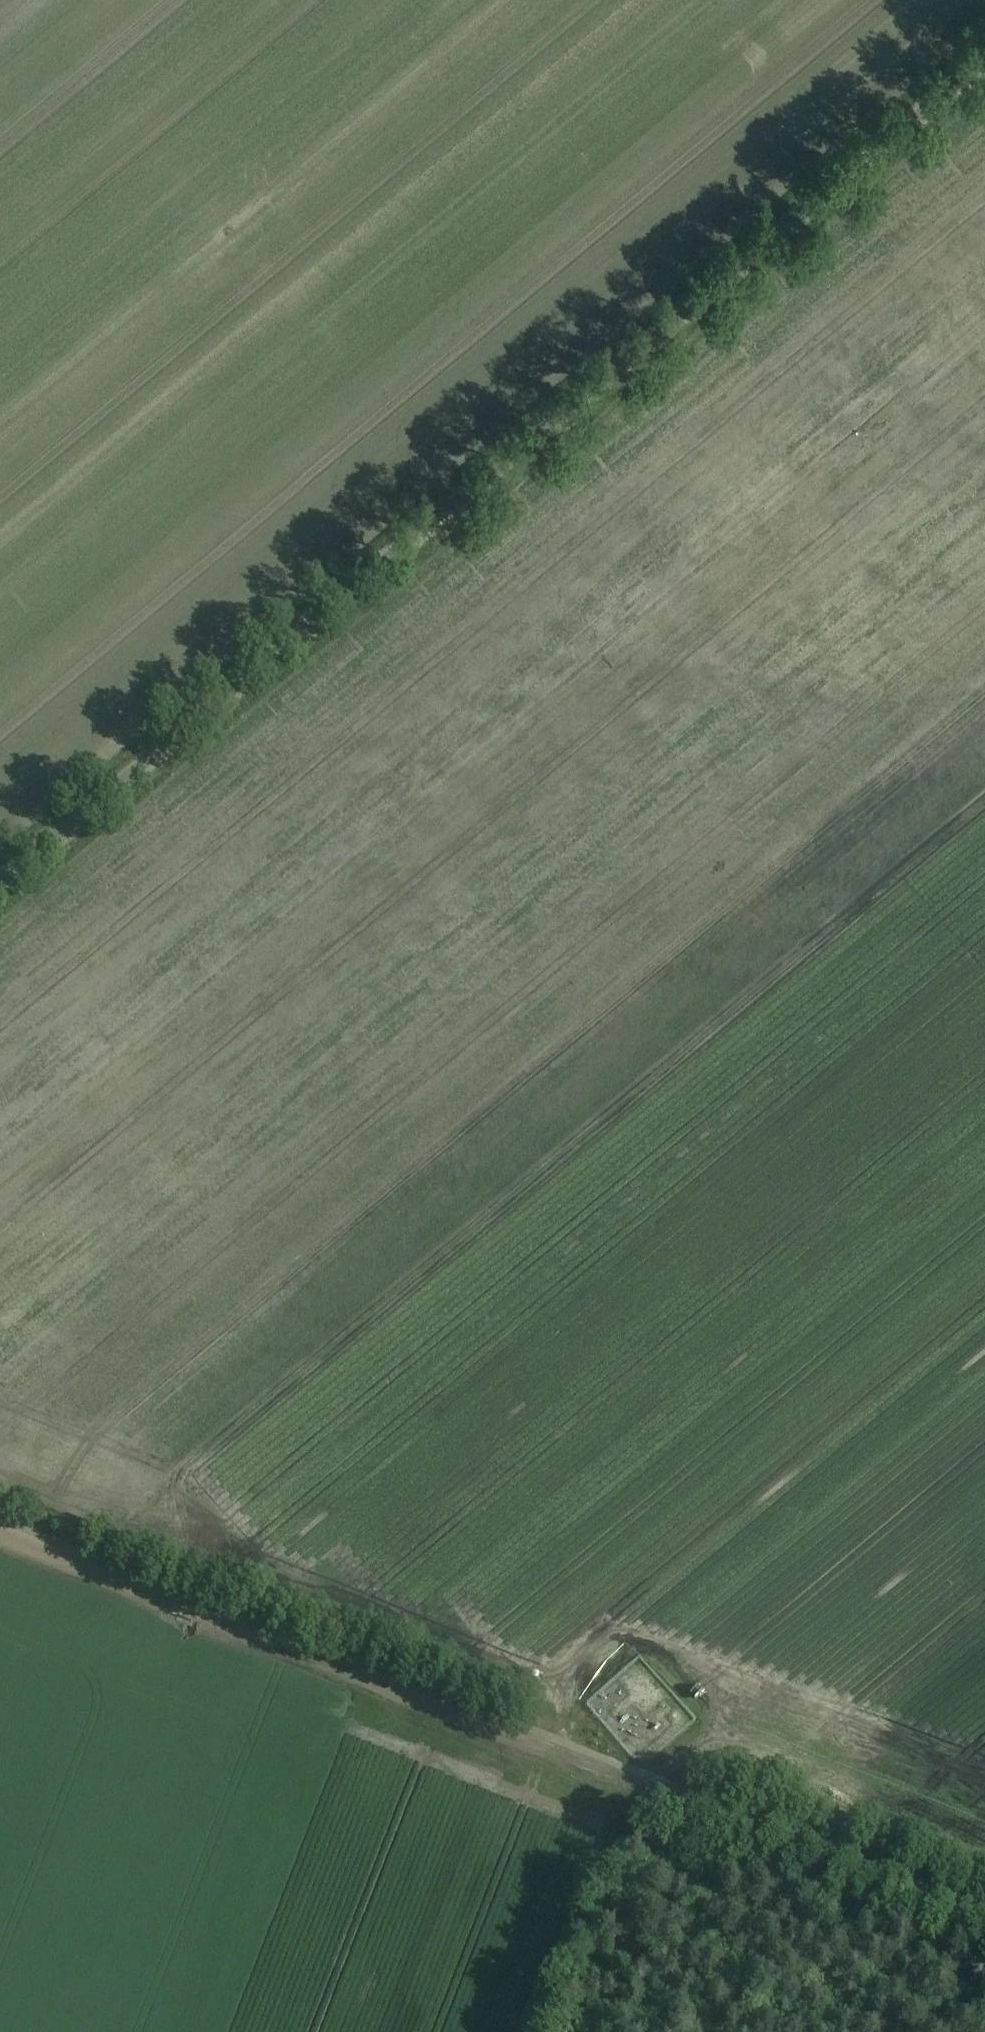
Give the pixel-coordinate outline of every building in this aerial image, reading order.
[(661,1733),(662,1735),(681,1721),(639,1664),(615,1682),(624,1694),(605,1709),(636,1751),(661,1733)]
